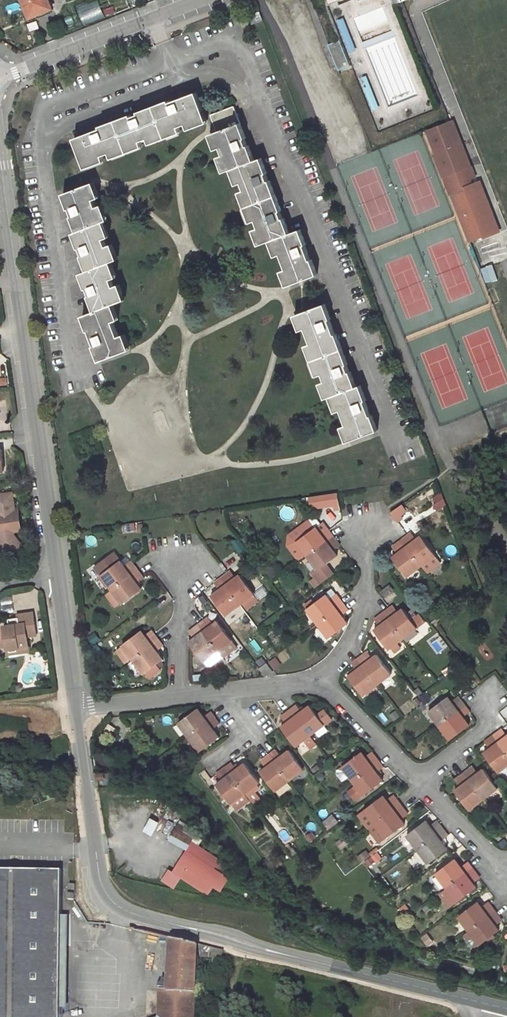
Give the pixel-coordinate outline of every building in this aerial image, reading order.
[(4,2),(8,14),(22,10),(20,0),(10,0),(4,2)] [(30,18),(52,9),(49,0),(22,0),(30,18)] [(102,15),(97,1),(78,8),(83,22),(102,15)] [(108,19),(118,15),(115,8),(105,13),(108,19)] [(263,20),(259,11),(249,15),(252,24),(263,20)] [(350,66),(340,40),(328,45),(338,70),(350,66)] [(148,144),(180,132),(179,129),(186,126),(187,129),(196,126),(196,124),(203,122),(200,113),(203,112),(196,95),(169,105),(169,103),(138,114),(139,117),(131,119),(130,117),(99,129),(100,131),(74,141),(80,159),(83,158),(86,166),(93,163),(94,165),(103,161),(102,158),(109,156),(110,158),(142,147),(141,144),(147,141),(148,144)] [(268,182),(265,174),(267,174),(261,158),(254,161),(248,146),(247,146),(244,139),(246,139),(233,107),(210,115),(216,132),(211,134),(217,150),(220,149),(223,155),(220,157),(226,172),(233,170),(238,185),(241,183),(244,191),(241,192),(253,222),(255,221),(258,228),(255,229),(261,245),(271,241),(277,256),(280,255),(286,270),(283,271),(289,286),(317,275),(311,260),(310,260),(304,246),(306,246),(300,230),(289,234),(283,219),(282,219),(279,212),(281,212),(269,181),(268,182)] [(475,177),(471,166),(469,167),(451,121),(427,130),(469,240),(483,234),(483,235),(496,230),(492,220),(489,221),(485,211),(487,210),(485,205),(483,206),(479,196),(482,195),(479,185),(474,187),(471,179),(475,177)] [(115,260),(110,245),(107,246),(104,239),(107,238),(101,222),(105,221),(100,205),(97,206),(94,199),(97,198),(91,183),(63,194),(69,209),(70,209),(73,216),(72,216),(77,231),(73,233),(79,248),(80,248),(83,255),(81,255),(87,271),(80,273),(86,289),(88,288),(90,295),(89,296),(95,311),(82,316),(88,331),(89,330),(95,345),(94,346),(99,361),(128,350),(122,335),(119,336),(114,321),(116,320),(110,305),(123,300),(117,285),(114,286),(112,279),(114,278),(108,263),(115,260)] [(479,269),(484,284),(496,280),(491,264),(479,269)] [(330,320),(331,319),(325,304),(297,314),(303,330),(305,329),(311,343),(308,345),(320,375),(322,374),(325,381),(322,382),(328,398),(332,396),(338,412),(341,410),(346,425),(344,426),(349,441),(378,431),(372,415),(371,416),(366,404),(365,401),(366,401),(361,385),(356,387),(351,372),(349,372),(346,365),(348,365),(336,334),(335,334),(330,320)] [(14,512),(14,509),(12,493),(0,494),(0,533),(13,531),(21,530),(19,520),(15,520),(14,512)] [(442,505),(438,498),(431,502),(435,509),(442,505)] [(402,505),(388,510),(393,521),(406,516),(402,505)] [(329,512),(333,524),(342,521),(338,509),(329,512)] [(321,523),(316,527),(322,535),(329,530),(326,526),(325,527),(321,523)] [(316,526),(296,541),(317,569),(318,570),(326,564),(338,555),(333,550),(331,547),(338,542),(329,530),(322,535),(316,527),(316,526)] [(13,535),(13,531),(0,533),(0,538),(1,544),(13,535)] [(416,539),(411,532),(407,535),(413,542),(416,539)] [(10,555),(22,546),(13,535),(1,544),(10,555)] [(398,553),(392,557),(407,576),(436,555),(421,535),(416,539),(413,542),(407,535),(395,544),(401,551),(398,553)] [(243,550),(237,538),(229,542),(236,554),(243,550)] [(126,557),(121,561),(126,568),(132,564),(126,557)] [(121,561),(120,560),(101,575),(112,590),(121,602),(122,604),(142,589),(138,583),(136,580),(142,575),(133,563),(132,564),(126,568),(121,561)] [(317,569),(311,573),(314,577),(320,584),(334,574),(326,564),(318,570),(317,569)] [(226,573),(231,580),(235,577),(230,570),(226,573)] [(216,592),(211,595),(226,615),(242,603),(253,594),(254,593),(240,574),(235,577),(231,580),(226,573),(214,582),(219,589),(216,592)] [(145,578),(142,575),(136,580),(138,583),(145,578)] [(320,584),(314,577),(310,580),(315,587),(320,584)] [(211,585),(216,592),(219,589),(214,582),(211,585)] [(340,598),(332,588),(327,592),(329,594),(327,595),(333,603),(340,598)] [(121,602),(112,590),(106,594),(115,607),(121,602)] [(253,594),(242,603),(247,609),(258,601),(253,594)] [(312,600),(305,606),(307,609),(329,638),(348,623),(342,615),(349,610),(340,598),(333,603),(327,595),(326,595),(315,603),(312,600)] [(393,605),(390,607),(395,614),(398,612),(393,605)] [(380,625),(374,630),(389,649),(417,627),(412,620),(407,614),(403,608),(398,612),(395,614),(390,607),(377,616),(383,623),(380,625)] [(36,635),(33,612),(18,615),(19,624),(9,625),(4,626),(7,649),(19,647),(19,646),(29,645),(27,636),(36,635)] [(415,617),(412,620),(417,627),(424,622),(418,615),(415,617)] [(377,616),(374,619),(380,625),(383,623),(377,616)] [(19,624),(18,617),(8,619),(9,625),(19,624)] [(208,617),(204,620),(209,626),(213,623),(208,617)] [(203,661),(218,650),(229,642),(232,640),(218,620),(213,623),(209,626),(204,620),(192,629),(197,636),(194,638),(189,642),(203,661)] [(197,636),(192,629),(189,631),(194,638),(197,636)] [(163,659),(157,651),(164,645),(155,633),(148,639),(145,635),(141,630),(122,644),(123,646),(132,658),(144,673),(163,659)] [(152,630),(145,635),(148,639),(155,633),(152,630)] [(92,643),(99,638),(95,634),(89,638),(92,643)] [(218,650),(221,656),(233,647),(229,642),(218,650)] [(29,651),(29,645),(19,646),(19,647),(7,649),(8,654),(29,651)] [(93,657),(102,650),(98,645),(89,652),(93,657)] [(132,658),(123,646),(116,651),(125,663),(132,658)] [(367,651),(364,653),(369,660),(372,658),(367,651)] [(356,670),(348,676),(363,695),(391,673),(377,654),(372,658),(369,660),(364,653),(351,663),(356,670)] [(281,664),(275,657),(269,662),(274,669),(281,664)] [(459,660),(453,664),(456,669),(462,664),(459,660)] [(273,671),(266,662),(259,668),(265,677),(273,671)] [(446,676),(452,671),(448,666),(442,671),(446,676)] [(423,693),(419,687),(414,690),(418,696),(423,693)] [(431,699),(426,692),(419,697),(425,705),(431,699)] [(448,696),(429,710),(450,739),(469,725),(463,717),(470,711),(461,699),(454,704),(451,701),(448,696)] [(458,696),(451,701),(454,704),(461,699),(458,696)] [(421,703),(417,698),(412,701),(416,706),(421,703)] [(286,723),(281,726),(295,746),(304,739),(309,746),(315,741),(310,735),(315,731),(324,725),(332,718),(325,709),(318,715),(310,705),(302,711),(299,713),(297,711),(293,706),(284,714),(289,720),(286,723)] [(198,708),(178,722),(200,751),(219,737),(213,728),(220,723),(211,711),(204,716),(198,708)] [(400,716),(396,710),(389,715),(394,721),(400,716)] [(281,716),(286,723),(289,720),(284,714),(281,716)] [(108,738),(115,728),(109,723),(101,734),(108,738)] [(324,725),(315,731),(319,737),(328,730),(324,725)] [(499,730),(504,737),(506,735),(506,734),(502,728),(499,730)] [(484,753),(498,772),(506,765),(506,735),(504,737),(499,730),(487,739),(492,746),(489,749),(484,753)] [(487,739),(484,742),(489,749),(492,746),(487,739)] [(266,767),(260,771),(275,791),(304,769),(289,749),(281,756),(276,749),(263,758),(264,759),(269,765),(266,767)] [(361,751),(342,766),(349,775),(356,785),(349,791),(355,799),(363,793),(364,795),(383,780),(379,775),(377,772),(380,770),(384,767),(375,755),(368,760),(365,757),(361,751)] [(372,752),(365,757),(368,760),(375,755),(372,752)] [(221,780),(216,784),(231,803),(232,803),(244,793),(260,782),(245,762),(237,769),(232,762),(219,771),(224,778),(221,780)] [(317,764),(310,769),(314,773),(320,768),(317,764)] [(475,775),(478,772),(473,765),(470,768),(475,775)] [(337,774),(342,781),(349,775),(342,766),(337,770),(337,774)] [(460,786),(455,790),(469,810),(498,787),(483,768),(478,772),(475,775),(470,768),(458,777),(463,784),(460,786)] [(216,773),(221,780),(224,778),(219,771),(216,773)] [(458,777),(455,779),(460,786),(463,784),(458,777)] [(244,793),(232,803),(237,809),(249,800),(244,793)] [(365,810),(359,815),(369,828),(375,824),(386,838),(405,824),(401,818),(399,815),(406,810),(396,798),(390,803),(387,800),(383,795),(364,809),(365,810)] [(394,795),(387,800),(390,803),(396,798),(394,795)] [(140,832),(150,837),(163,807),(154,802),(140,832)] [(325,819),(328,811),(320,808),(317,816),(325,819)] [(406,810),(399,815),(401,818),(408,813),(406,810)] [(333,814),(323,822),(328,828),(338,821),(333,814)] [(426,820),(407,834),(428,863),(448,849),(441,840),(448,835),(439,823),(432,828),(430,825),(426,820)] [(437,820),(430,825),(432,828),(439,823),(437,820)] [(179,825),(171,838),(190,848),(194,841),(198,835),(179,825)] [(310,833),(306,836),(310,841),(314,838),(310,833)] [(343,837),(337,842),(341,848),(348,843),(343,837)] [(190,848),(174,872),(208,894),(213,886),(220,890),(224,884),(228,877),(231,873),(220,860),(198,844),(198,843),(194,841),(190,848)] [(337,842),(330,847),(335,853),(341,848),(337,842)] [(366,851),(358,857),(362,861),(370,856),(366,851)] [(278,857),(274,860),(279,866),(282,863),(278,857)] [(371,857),(365,862),(368,866),(374,861),(371,857)] [(455,858),(435,873),(447,888),(457,901),(476,887),(470,879),(477,873),(468,861),(461,866),(455,858)] [(279,866),(274,860),(269,864),(273,870),(279,866)] [(62,870),(0,869),(0,1016),(60,1016),(62,870)] [(383,876),(377,880),(384,888),(390,884),(383,876)] [(228,877),(224,884),(246,898),(251,891),(228,877)] [(74,900),(75,884),(70,884),(69,895),(67,895),(67,898),(69,898),(69,899),(74,900)] [(447,888),(440,894),(449,906),(457,901),(447,888)] [(477,901),(458,916),(480,944),(499,930),(495,925),(493,922),(500,917),(491,904),(484,910),(482,907),(477,901)] [(429,902),(421,908),(424,912),(432,906),(429,902)] [(489,902),(482,907),(484,910),(491,904),(489,902)] [(402,915),(408,910),(404,904),(397,908),(402,915)] [(427,933),(422,937),(428,945),(433,941),(427,933)] [(194,992),(197,943),(171,937),(168,990),(165,989),(163,1016),(193,1016),(194,992)]
